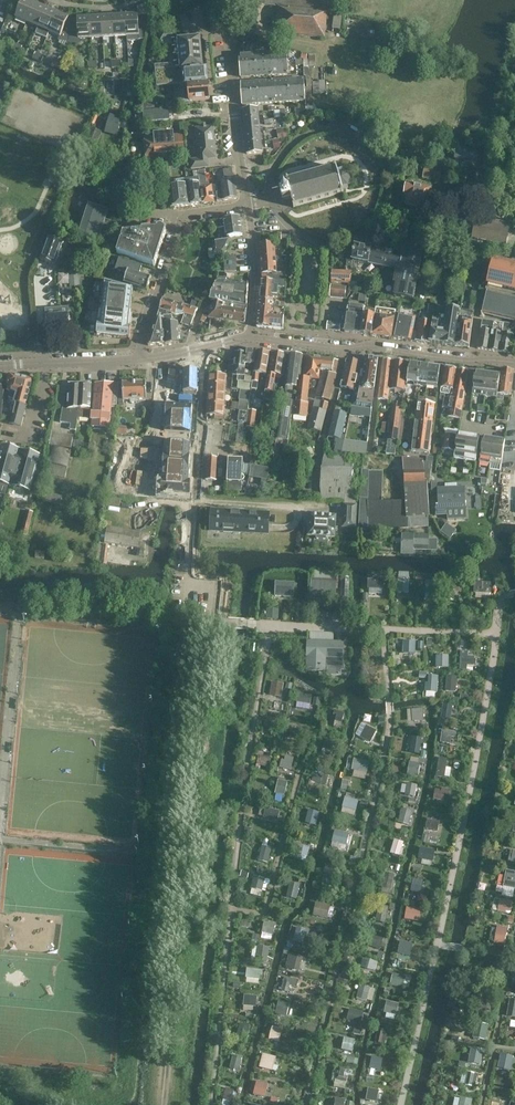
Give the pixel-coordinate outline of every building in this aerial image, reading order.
[(35,3),(27,0),(23,0),(16,17),(27,22),(35,3)] [(329,0),(260,0),(259,5),(278,7),(275,33),(325,38),(328,12),(329,0)] [(338,0),(329,0),(328,12),(336,13),(338,0)] [(38,27),(46,8),(35,3),(27,22),(38,27)] [(49,32),(57,13),(46,8),(38,27),(49,32)] [(61,36),(68,20),(69,18),(57,13),(49,32),(61,36)] [(139,35),(138,15),(126,16),(127,36),(139,35)] [(342,29),(343,16),(334,15),(333,28),(342,29)] [(115,36),(114,16),(102,17),(103,37),(115,36)] [(127,36),(126,16),(114,16),(115,36),(127,36)] [(103,37),(102,17),(90,18),(91,38),(103,37)] [(91,38),(90,18),(77,18),(79,38),(91,38)] [(175,40),(175,31),(160,33),(161,41),(162,41),(162,46),(168,45),(168,40),(175,40)] [(204,69),(201,37),(178,40),(180,68),(180,71),(188,70),(204,69)] [(287,63),(287,55),(287,52),(271,53),(272,64),(287,63)] [(272,64),(271,53),(255,54),(256,65),(272,64)] [(256,65),(255,54),(240,55),(240,66),(256,65)] [(310,80),(309,66),(309,59),(308,59),(308,55),(302,54),(301,60),(303,60),(304,76),(306,76),(306,80),(310,80)] [(288,74),(287,63),(272,64),(272,75),(288,74)] [(272,75),(272,64),(256,65),(257,76),(272,75)] [(257,76),(256,65),(240,66),(241,77),(257,76)] [(189,84),(188,70),(180,71),(180,68),(156,70),(157,87),(189,84)] [(207,69),(204,69),(188,70),(189,84),(189,86),(208,84),(207,69)] [(305,87),(304,79),(288,80),(289,91),(305,90),(305,87)] [(289,91),(288,80),(273,81),(273,92),(289,91)] [(273,92),(273,81),(257,82),(258,93),(273,92)] [(326,93),(325,81),(319,81),(319,82),(313,82),(314,94),(326,93)] [(258,93),(257,82),(241,83),(242,94),(258,93)] [(210,100),(208,84),(189,86),(185,86),(186,102),(210,100)] [(305,99),(305,90),(289,91),(290,102),(306,101),(305,99)] [(290,102),(289,91),(273,92),(274,103),(290,102)] [(274,103),(273,92),(258,93),(258,104),(274,103)] [(258,104),(258,93),(242,94),(242,105),(258,104)] [(177,107),(177,99),(162,100),(163,109),(177,107)] [(259,119),(258,108),(243,110),(244,121),(259,119)] [(170,119),(169,109),(143,111),(144,121),(170,119)] [(260,130),(259,119),(244,121),(245,132),(260,130)] [(217,158),(215,142),(215,141),(214,141),(213,137),(215,137),(215,136),(214,136),(213,127),(206,127),(206,126),(204,127),(196,128),(199,159),(191,160),(192,169),(209,167),(208,159),(217,158)] [(261,141),(260,130),(245,132),(246,143),(261,141)] [(185,156),(183,134),(144,138),(146,160),(185,156)] [(262,152),(261,141),(246,143),(247,154),(262,152)] [(455,159),(479,163),(481,149),(457,145),(455,159)] [(348,189),(348,186),(351,181),(349,174),(344,171),(343,169),(337,171),(336,169),(337,169),(336,167),(334,168),(288,181),(286,181),(287,183),(289,190),(281,193),(283,201),(291,198),(293,206),(294,208),(296,207),(342,194),(344,194),(343,192),(342,190),(348,189)] [(426,168),(423,178),(439,181),(441,172),(426,168)] [(234,180),(232,169),(223,170),(225,181),(234,180)] [(207,182),(205,170),(198,171),(199,183),(200,187),(209,185),(209,182),(207,182)] [(159,183),(158,174),(145,176),(146,185),(159,183)] [(234,180),(225,181),(216,183),(218,193),(216,193),(218,201),(217,201),(217,202),(237,199),(234,180)] [(202,204),(200,187),(199,183),(194,184),(187,185),(190,205),(202,204)] [(190,205),(187,185),(185,185),(173,187),(169,187),(171,208),(190,205)] [(214,197),(212,185),(209,185),(200,187),(202,204),(214,202),(214,197)] [(428,210),(432,190),(429,189),(429,187),(422,185),(422,188),(407,185),(405,196),(408,197),(406,206),(428,210)] [(109,225),(104,224),(108,211),(89,205),(79,237),(98,243),(100,237),(105,239),(109,225)] [(229,237),(243,235),(240,217),(224,219),(225,228),(222,228),(223,241),(213,242),(214,252),(225,255),(232,240),(230,240),(229,237)] [(505,245),(509,224),(477,218),(473,238),(505,245)] [(155,266),(166,230),(162,227),(124,232),(117,254),(155,266)] [(55,265),(63,243),(49,237),(40,260),(55,265)] [(419,270),(424,248),(424,247),(405,244),(381,239),(380,245),(388,246),(384,267),(397,270),(396,272),(399,273),(404,274),(405,268),(419,270)] [(384,267),(388,246),(380,245),(356,240),(354,241),(354,246),(353,250),(354,251),(353,258),(352,261),(369,264),(384,267)] [(276,265),(274,245),(259,245),(260,265),(276,265)] [(352,261),(353,258),(354,251),(353,250),(354,246),(343,245),(343,250),(347,251),(345,271),(351,272),(352,261)] [(151,277),(140,273),(142,265),(119,258),(115,270),(127,274),(124,282),(147,290),(151,277)] [(236,271),(236,258),(225,258),(225,271),(236,271)] [(493,262),(486,292),(488,293),(486,299),(484,299),(483,306),(484,306),(483,314),(485,314),(514,321),(513,330),(514,330),(514,267),(493,262)] [(276,273),(276,265),(260,265),(261,274),(262,274),(262,280),(285,281),(285,273),(276,273)] [(413,299),(419,270),(405,268),(404,274),(399,273),(396,272),(395,283),(397,283),(395,296),(399,297),(399,296),(413,299),(414,299),(413,299)] [(351,272),(345,271),(332,271),(332,282),(351,283),(351,272)] [(79,272),(69,272),(70,288),(80,287),(79,282),(79,272)] [(215,288),(219,282),(226,282),(226,278),(217,277),(212,287),(215,288)] [(280,309),(280,302),(275,302),(275,303),(273,303),(273,297),(285,298),(286,281),(285,281),(262,280),(261,280),(259,308),(257,327),(270,328),(272,308),(280,309)] [(130,339),(131,327),(129,327),(133,289),(105,282),(101,320),(101,324),(98,324),(97,335),(130,339)] [(249,285),(226,282),(219,282),(215,288),(210,300),(212,301),(224,303),(247,307),(249,285)] [(346,292),(346,287),(331,286),(330,297),(345,298),(346,292)] [(474,312),(479,292),(463,289),(460,311),(459,319),(473,321),(474,312)] [(372,336),(375,310),(377,310),(378,302),(379,298),(366,296),(364,306),(365,306),(360,334),(372,336)] [(179,314),(182,304),(163,298),(160,310),(165,312),(173,314),(179,314)] [(245,323),(247,310),(224,307),(224,303),(212,301),(208,318),(245,323)] [(194,317),(198,309),(182,304),(179,314),(185,314),(194,317)] [(360,334),(365,306),(364,306),(349,304),(346,325),(345,330),(345,332),(360,334)] [(430,343),(433,317),(435,306),(429,305),(426,322),(419,321),(416,342),(429,344),(430,343)] [(283,329),(285,310),(280,309),(272,308),(270,328),(283,329)] [(54,310),(46,311),(46,316),(48,334),(71,332),(69,315),(69,309),(61,309),(58,310),(54,310)] [(455,346),(459,319),(460,311),(447,309),(446,312),(442,345),(455,346)] [(391,339),(395,319),(396,313),(383,311),(377,310),(375,310),(372,336),(391,339)] [(442,345),(446,312),(440,311),(439,317),(433,317),(430,343),(442,345)] [(411,341),(416,318),(416,317),(416,314),(409,312),(409,316),(397,314),(392,339),(411,341)] [(165,344),(164,323),(164,318),(157,319),(148,346),(165,344)] [(190,327),(193,320),(184,318),(182,324),(190,327)] [(500,352),(504,323),(504,319),(496,318),(496,320),(495,328),(493,327),(489,350),(500,352)] [(469,348),(473,321),(459,319),(455,346),(469,348)] [(489,350),(493,327),(495,328),(496,320),(481,320),(481,326),(488,327),(488,331),(480,330),(477,349),(489,350)] [(179,343),(178,322),(164,323),(165,344),(179,343)] [(345,330),(346,325),(340,324),(329,323),(329,322),(328,322),(328,323),(327,329),(327,330),(328,330),(339,331),(340,331),(340,329),(345,330)] [(511,353),(514,334),(513,334),(513,331),(511,331),(512,327),(509,326),(509,324),(504,323),(500,352),(511,353),(512,353),(511,353)] [(245,376),(246,364),(250,365),(254,362),(256,350),(247,350),(246,353),(235,352),(233,375),(239,376),(238,381),(239,381),(238,389),(242,389),(240,400),(250,402),(251,388),(252,381),(253,377),(245,376)] [(267,374),(270,352),(258,351),(254,372),(259,373),(267,374)] [(272,391),(275,375),(283,376),(287,354),(272,353),(268,373),(265,390),(266,390),(264,400),(273,401),(275,392),(272,391)] [(288,440),(295,388),(297,388),(298,382),(300,382),(301,378),(303,356),(289,355),(286,387),(278,439),(288,440)] [(320,370),(322,359),(304,356),(301,378),(311,379),(319,380),(320,370)] [(372,410),(378,359),(365,358),(365,363),(361,362),(358,372),(361,373),(359,389),(357,389),(357,391),(355,392),(354,394),(350,395),(349,403),(352,403),(352,407),(372,410)] [(331,401),(337,374),(340,361),(322,359),(320,370),(328,371),(328,373),(321,372),(315,399),(331,401)] [(354,390),(358,372),(361,362),(355,361),(353,360),(350,359),(349,360),(347,360),(340,387),(354,390)] [(391,380),(393,361),(383,360),(381,379),(391,380)] [(404,391),(408,363),(393,361),(391,380),(390,389),(404,391)] [(416,386),(419,365),(409,363),(407,382),(415,383),(414,386),(416,386)] [(426,397),(427,387),(430,366),(419,365),(416,386),(420,386),(419,391),(415,390),(415,396),(426,397)] [(437,389),(440,367),(430,366),(427,387),(430,388),(430,386),(435,386),(435,388),(437,389)] [(454,390),(457,369),(445,368),(440,399),(444,400),(445,394),(450,395),(451,390),(454,390)] [(460,419),(469,371),(457,369),(454,390),(451,390),(450,395),(445,394),(444,400),(442,415),(448,416),(447,417),(460,419)] [(511,395),(514,370),(501,369),(498,394),(497,399),(504,399),(504,395),(511,395)] [(184,371),(183,393),(197,393),(198,371),(184,371)] [(485,396),(487,374),(475,372),(472,395),(485,396)] [(226,385),(226,375),(210,373),(209,384),(226,385)] [(27,406),(34,380),(9,374),(7,383),(9,384),(7,391),(11,392),(9,398),(15,400),(13,405),(15,405),(10,424),(21,427),(27,406)] [(157,378),(153,401),(166,403),(167,390),(181,387),(178,374),(157,378)] [(497,398),(500,375),(487,374),(485,396),(497,398)] [(311,379),(301,378),(300,382),(298,382),(297,388),(295,402),(294,402),(292,417),(308,419),(309,403),(308,403),(311,379)] [(388,400),(390,389),(391,380),(381,379),(378,400),(388,400)] [(147,399),(146,382),(123,383),(123,396),(123,400),(131,400),(136,400),(147,399)] [(117,413),(119,384),(113,384),(113,383),(96,384),(92,426),(102,427),(102,429),(110,429),(111,413),(117,413)] [(79,414),(79,399),(80,384),(69,385),(68,415),(74,414),(79,414)] [(90,414),(91,385),(91,384),(80,384),(79,399),(79,414),(90,414)] [(225,395),(226,385),(209,384),(209,394),(225,395)] [(224,405),(225,395),(209,394),(208,404),(224,405)] [(321,432),(326,411),(328,403),(315,400),(308,428),(321,432)] [(398,441),(398,439),(400,420),(402,402),(393,401),(389,440),(397,441),(398,441)] [(248,411),(249,404),(239,402),(238,410),(248,411)] [(433,424),(435,404),(418,402),(415,421),(433,424)] [(224,416),(224,405),(208,404),(207,415),(216,415),(224,416)] [(166,405),(166,418),(192,420),(193,407),(189,407),(183,406),(177,406),(166,405)] [(254,428),(256,411),(249,410),(247,427),(254,428)] [(341,439),(347,414),(335,411),(328,437),(337,439),(341,440),(341,439)] [(246,422),(248,413),(241,412),(239,421),(246,422)] [(166,418),(165,431),(191,433),(192,420),(166,418)] [(432,434),(433,424),(415,421),(415,428),(414,432),(432,434)] [(126,435),(127,426),(116,425),(115,434),(126,435)] [(71,449),(73,435),(52,432),(49,445),(71,449)] [(431,444),(432,434),(414,432),(414,435),(413,441),(431,444)] [(454,451),(457,436),(454,435),(449,435),(445,434),(443,449),(454,451)] [(465,460),(469,435),(458,434),(454,459),(465,460)] [(258,445),(259,436),(252,435),(251,444),(258,445)] [(476,462),(480,437),(469,435),(465,460),(476,462)] [(490,464),(494,439),(483,438),(479,462),(490,464)] [(341,455),(342,450),(344,440),(341,439),(341,440),(337,439),(333,454),(341,455)] [(500,471),(505,441),(494,439),(490,464),(489,470),(500,471)] [(366,454),(368,444),(344,440),(342,450),(366,454)] [(395,455),(397,441),(389,440),(387,454),(395,455)] [(429,454),(431,444),(413,441),(412,446),(412,451),(412,452),(429,454)] [(165,442),(164,456),(191,457),(191,444),(165,442)] [(19,450),(3,445),(0,455),(0,483),(9,485),(19,450)] [(68,467),(71,450),(51,446),(48,463),(49,463),(47,474),(65,478),(68,467)] [(30,491),(40,455),(19,450),(9,485),(30,491)] [(341,455),(333,454),(325,453),(320,490),(321,500),(356,501),(356,488),(352,488),(354,456),(341,455)] [(164,456),(163,468),(190,470),(191,457),(164,456)] [(432,468),(433,463),(423,462),(422,459),(403,457),(404,469),(432,468)] [(216,480),(218,458),(207,458),(206,480),(216,480)] [(242,483),(243,460),(229,459),(228,482),(242,483)] [(268,479),(269,468),(252,465),(251,470),(251,474),(250,476),(268,479)] [(163,468),(162,481),(189,483),(190,470),(163,468)] [(430,483),(432,468),(404,469),(405,482),(405,483),(405,484),(427,482),(430,483)] [(383,485),(383,472),(368,471),(368,476),(369,476),(369,485),(383,485)] [(162,481),(162,494),(190,496),(191,487),(189,487),(189,483),(162,481)] [(428,494),(427,482),(405,484),(406,494),(428,494)] [(492,493),(492,485),(481,485),(482,493),(492,493)] [(465,504),(465,487),(437,489),(438,504),(435,504),(436,516),(447,515),(447,510),(451,509),(451,504),(465,504)] [(48,500),(61,504),(64,496),(51,492),(48,500)] [(429,515),(428,494),(406,494),(407,501),(401,501),(402,527),(406,527),(406,528),(407,528),(407,527),(429,526),(428,515),(429,515)] [(391,522),(390,501),(383,501),(368,501),(368,523),(391,522)] [(402,527),(401,501),(390,501),(391,522),(368,523),(368,530),(401,528),(401,527),(402,527)] [(356,505),(344,505),(343,527),(355,528),(356,505)] [(269,514),(212,511),(211,530),(268,534),(269,514)] [(308,536),(314,536),(317,536),(317,539),(326,539),(326,537),(335,538),(336,517),(309,515),(308,536)] [(447,522),(441,531),(452,538),(458,529),(447,522)] [(138,548),(141,532),(107,526),(105,543),(138,548)] [(437,551),(437,540),(429,539),(429,535),(403,534),(402,554),(415,554),(415,550),(437,551)] [(384,575),(368,574),(368,589),(384,590),(384,575)] [(336,601),(337,581),(311,579),(310,599),(336,601)] [(409,594),(410,579),(398,579),(397,594),(409,594)] [(294,597),(295,583),(276,581),(275,596),(294,597)] [(438,582),(425,582),(425,594),(437,594),(438,582)] [(462,593),(463,584),(448,583),(448,596),(457,597),(457,593),(462,593)] [(491,584),(474,583),(473,594),(476,594),(475,599),(490,599),(490,595),(491,595),(491,584)] [(279,610),(266,609),(266,620),(279,620),(279,610)] [(344,660),(344,642),(307,640),(306,671),(327,672),(327,664),(327,659),(344,660)] [(415,655),(416,642),(403,641),(403,654),(415,655)] [(468,652),(461,652),(460,670),(473,672),(474,658),(468,657),(468,652)] [(449,656),(436,656),(436,668),(449,669),(449,656)] [(344,670),(344,665),(327,664),(327,672),(327,676),(341,676),(341,670),(344,670)] [(437,693),(438,677),(428,676),(428,684),(425,683),(425,692),(437,693)] [(457,678),(447,677),(446,693),(456,694),(457,678)] [(284,685),(272,683),(270,697),(282,699),(284,685)] [(299,694),(298,694),(296,703),(297,703),(296,708),(310,710),(312,697),(303,695),(304,693),(299,692),(299,694)] [(453,706),(443,704),(441,719),(451,721),(453,706)] [(423,709),(407,710),(408,722),(424,721),(423,709)] [(337,715),(334,727),(341,729),(345,713),(335,711),(334,715),(337,715)] [(376,732),(361,724),(355,735),(371,743),(376,732)] [(455,739),(456,733),(442,731),(441,743),(451,745),(451,738),(455,739)] [(413,738),(410,754),(420,756),(422,739),(413,738)] [(337,742),(326,739),(322,752),(334,756),(337,742)] [(291,771),(294,759),(285,757),(284,762),(281,761),(279,769),(291,771)] [(270,761),(258,759),(256,768),(269,770),(270,761)] [(369,762),(354,759),(352,771),(354,771),(353,778),(365,780),(366,774),(367,774),(369,762)] [(448,760),(439,759),(436,777),(445,779),(445,777),(450,778),(452,769),(448,768),(448,766),(447,765),(448,760)] [(420,764),(409,763),(407,776),(418,777),(420,764)] [(328,777),(314,773),(311,782),(326,786),(328,777)] [(288,783),(278,781),(275,794),(285,797),(288,783)] [(405,794),(405,796),(415,798),(417,786),(407,784),(407,786),(402,785),(400,794),(405,794)] [(442,789),(442,791),(436,790),(434,800),(443,802),(445,795),(449,796),(450,790),(442,789)] [(356,796),(347,794),(346,798),(345,797),(342,808),(343,808),(341,813),(354,816),(355,812),(356,812),(359,802),(355,800),(356,796)] [(277,822),(280,812),(266,809),(263,818),(277,822)] [(409,826),(413,812),(401,809),(398,823),(409,826)] [(308,811),(305,824),(316,826),(319,813),(308,811)] [(440,821),(428,819),(425,830),(438,833),(440,821)] [(346,847),(350,834),(335,831),(332,843),(331,848),(344,852),(346,847)] [(429,841),(437,843),(439,837),(431,835),(429,841)] [(404,843),(394,840),(390,855),(400,857),(404,843)] [(268,864),(271,849),(262,846),(258,862),(268,864)] [(307,858),(310,849),(296,846),(293,859),(302,861),(303,857),(307,858)] [(435,851),(420,848),(418,860),(433,863),(435,851)] [(340,869),(326,865),(321,883),(335,887),(340,869)] [(506,871),(503,887),(503,888),(502,896),(513,898),(514,890),(514,872),(506,871)] [(391,891),(394,876),(385,874),(382,889),(391,891)] [(261,898),(265,880),(254,877),(251,889),(252,889),(250,895),(261,898)] [(424,881),(413,879),(411,892),(421,895),(424,881)] [(297,900),(300,886),(290,884),(287,898),(297,900)] [(513,903),(500,900),(500,901),(494,900),(492,911),(498,912),(498,913),(506,915),(506,913),(511,914),(513,903)] [(331,907),(316,904),(313,916),(332,920),(334,909),(330,908),(331,907)] [(386,924),(389,908),(379,906),(376,922),(386,924)] [(421,910),(407,907),(404,920),(419,923),(421,910)] [(273,937),(276,925),(264,923),(262,934),(261,939),(271,941),(272,936),(273,937)] [(504,946),(507,929),(497,926),(496,930),(492,929),(489,942),(494,943),(493,944),(504,946)] [(308,930),(297,928),(293,943),(304,946),(308,930)] [(370,948),(380,951),(384,938),(374,935),(370,948)] [(413,945),(400,942),(398,954),(410,957),(413,945)] [(268,963),(270,948),(257,947),(257,948),(253,948),(252,959),(256,960),(256,961),(268,963)] [(303,958),(289,954),(285,967),(286,968),(286,969),(297,972),(298,970),(300,971),(303,958)] [(378,963),(363,959),(360,968),(375,972),(378,963)] [(492,964),(490,977),(503,980),(506,966),(492,964)] [(247,970),(246,979),(247,979),(246,984),(258,985),(259,981),(260,981),(261,977),(262,977),(263,971),(247,970)] [(406,978),(393,974),(390,986),(404,989),(404,988),(409,989),(411,980),(406,979),(406,978)] [(299,981),(285,978),(282,991),(288,993),(290,986),(297,988),(299,981)] [(360,986),(357,998),(372,1002),(375,990),(360,986)] [(256,1008),(257,997),(244,996),(243,1007),(256,1008)] [(491,1012),(490,996),(477,996),(477,1005),(482,1004),(482,1013),(491,1012)] [(509,1000),(506,1017),(514,1019),(514,1001),(509,1000)] [(290,1005),(279,1002),(276,1015),(287,1018),(290,1005)] [(397,1017),(399,1005),(387,1002),(384,1013),(387,1014),(386,1019),(394,1021),(395,1016),(397,1017)] [(361,1025),(363,1013),(350,1010),(347,1022),(361,1025)] [(239,1024),(236,1036),(247,1039),(250,1027),(239,1024)] [(485,1042),(488,1026),(475,1024),(472,1039),(485,1042)] [(279,1043),(283,1029),(272,1026),(268,1040),(279,1043)] [(385,1030),(378,1029),(375,1043),(385,1045),(387,1035),(384,1035),(385,1030)] [(344,1038),(342,1051),(353,1053),(355,1041),(344,1038)] [(483,1052),(471,1049),(468,1064),(480,1066),(483,1052)] [(277,1059),(263,1055),(259,1069),(273,1073),(277,1059)] [(510,1072),(513,1058),(500,1055),(497,1069),(510,1072)] [(239,1071),(242,1058),(238,1057),(237,1059),(233,1058),(230,1069),(239,1071)] [(380,1072),(383,1060),(372,1057),(369,1069),(380,1072)] [(345,1090),(349,1069),(335,1066),(332,1080),(335,1081),(334,1088),(345,1090)] [(475,1089),(477,1075),(468,1073),(467,1076),(462,1075),(460,1084),(465,1085),(465,1086),(475,1089)] [(265,1099),(269,1085),(256,1082),(253,1096),(265,1099)] [(226,1089),(223,1101),(222,1104),(231,1104),(234,1092),(226,1089)] [(379,1091),(368,1089),(366,1101),(377,1103),(379,1091)]
